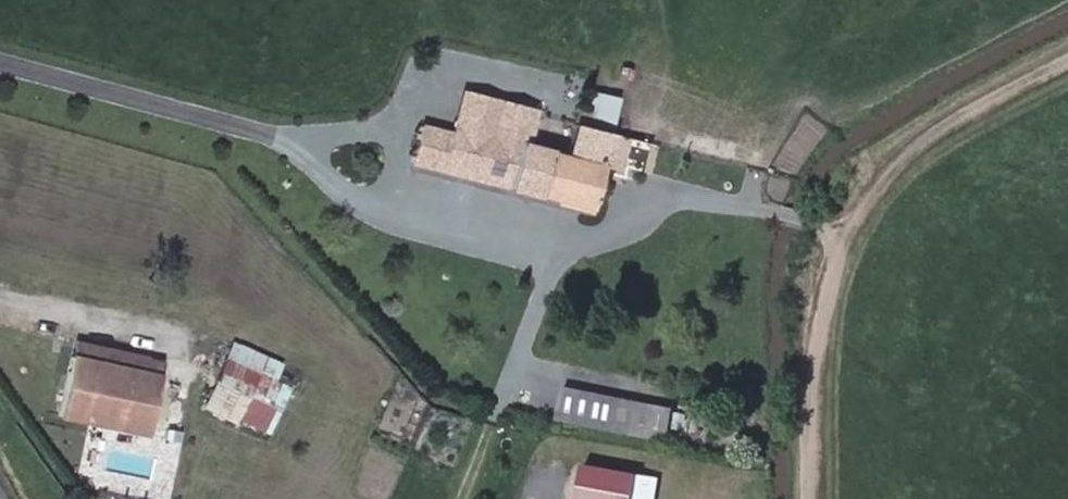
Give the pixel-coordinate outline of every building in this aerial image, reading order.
[(424,113),(422,116),(413,148),(514,173),(523,135),(532,96),(466,78),(455,120),(424,113)] [(545,99),(532,96),(523,135),(535,138),(545,99)] [(545,99),(535,138),(548,142),(557,103),(545,99)] [(548,142),(563,145),(572,107),(557,103),(548,142)] [(538,179),(588,190),(608,116),(572,107),(563,145),(548,142),(538,179)] [(538,179),(548,142),(535,138),(523,135),(514,173),(538,179)] [(607,137),(605,162),(618,164),(620,138),(607,137)] [(276,382),(283,360),(226,341),(202,412),(270,435),(287,385),(276,382)] [(176,373),(71,350),(62,404),(165,427),(176,373)] [(667,442),(673,407),(561,386),(555,420),(667,442)] [(635,472),(578,467),(575,498),(633,498),(635,472)]
